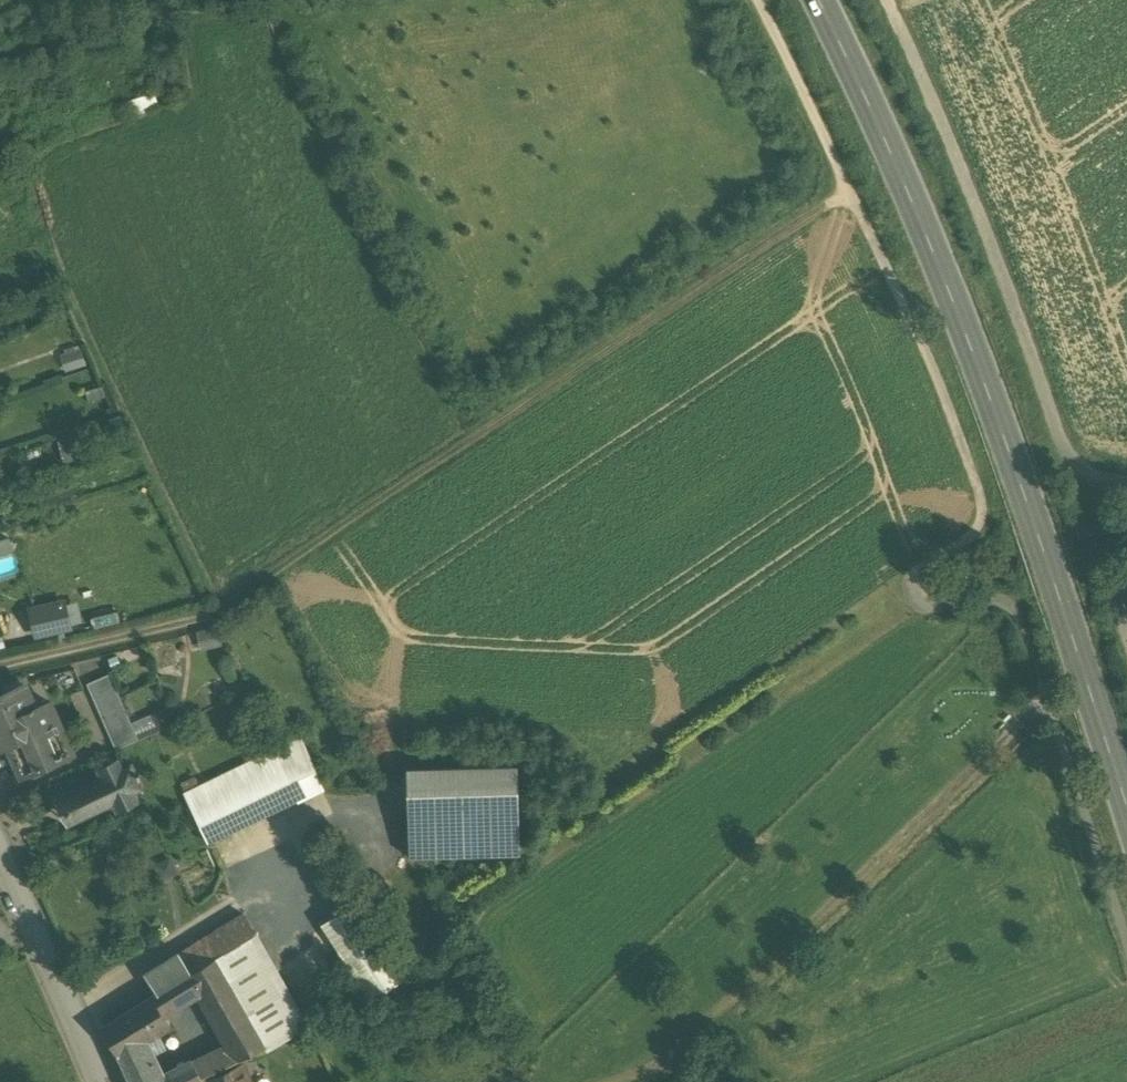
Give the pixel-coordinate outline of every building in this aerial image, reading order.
[(66,368),(85,363),(80,346),(61,351),(66,368)] [(64,459),(75,457),(71,430),(42,434),(45,455),(63,452),(64,459)] [(0,538),(0,554),(15,549),(11,535),(0,538)] [(65,600),(28,609),(35,638),(73,629),(65,600)] [(79,662),(84,680),(111,671),(105,654),(79,662)] [(110,675),(88,684),(112,746),(135,737),(110,675)] [(0,695),(0,748),(9,744),(23,775),(73,753),(50,702),(36,708),(25,684),(0,695)] [(302,741),(185,796),(210,847),(326,792),(302,741)] [(103,777),(64,795),(75,820),(114,802),(119,811),(140,801),(135,792),(144,787),(140,777),(142,776),(140,772),(138,773),(133,763),(124,767),(119,757),(98,767),(103,777)] [(518,765),(407,768),(410,857),(521,854),(518,765)] [(372,995),(403,978),(360,905),(330,923),(372,995)] [(146,975),(158,994),(170,1014),(202,994),(231,1046),(163,1080),(159,1081),(204,1081),(202,1078),(307,1026),(243,915),(146,975)] [(158,994),(102,1029),(119,1056),(131,1080),(155,1065),(144,1045),(172,1028),(165,1017),(170,1014),(158,994)] [(213,1077),(215,1081),(249,1081),(242,1063),(213,1077)] [(131,1080),(131,1081),(159,1081),(163,1080),(155,1065),(131,1080)]
